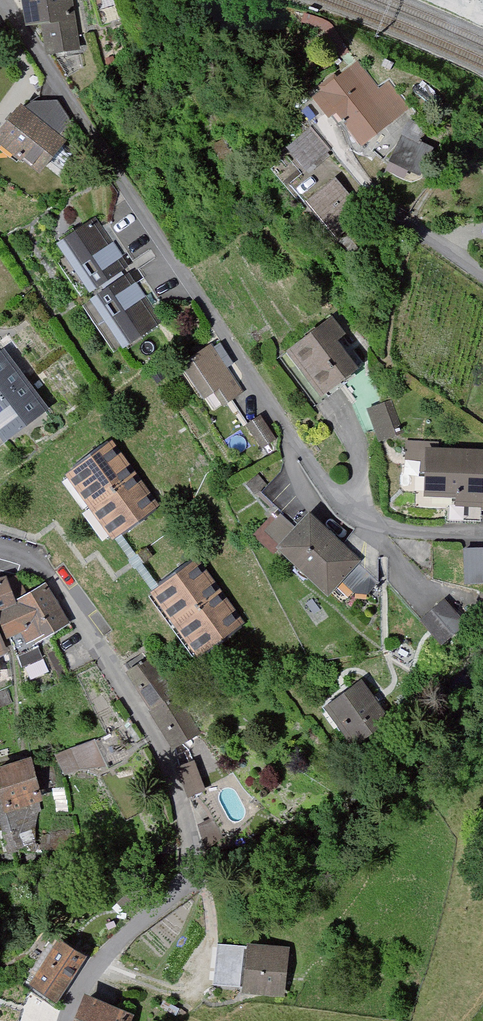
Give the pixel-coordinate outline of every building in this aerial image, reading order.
[(26,27),(47,24),(51,56),(78,53),(71,0),(23,0),(26,27)] [(380,93),(361,70),(321,104),(334,121),(341,115),(365,144),(406,109),(388,87),(380,93)] [(20,106),(0,131),(0,147),(39,177),(66,142),(20,106)] [(449,134),(415,121),(398,165),(432,178),(449,134)] [(330,155),(314,137),(291,159),(307,176),(330,155)] [(366,221),(334,185),(312,205),(344,240),(366,221)] [(160,330),(95,230),(64,250),(129,351),(160,330)] [(335,327),(294,359),(326,400),(367,367),(335,327)] [(243,395),(215,353),(183,374),(211,416),(243,395)] [(7,357),(0,362),(0,460),(54,416),(7,357)] [(392,400),(366,409),(378,442),(404,432),(392,400)] [(273,440),(262,423),(248,433),(259,449),(273,440)] [(413,447),(413,463),(431,464),(429,503),(482,505),(482,480),(482,456),(435,454),(435,447),(413,447)] [(113,451),(72,483),(114,539),(156,507),(113,451)] [(253,532),(261,542),(280,527),(272,517),(253,532)] [(361,568),(313,522),(281,556),(329,601),(361,568)] [(463,549),(465,587),(482,586),(482,548),(463,549)] [(242,628),(199,569),(156,601),(199,660),(242,628)] [(0,588),(0,662),(7,659),(1,645),(26,633),(35,649),(69,632),(53,604),(35,587),(8,584),(0,588)] [(444,603),(424,621),(444,643),(464,625),(444,603)] [(152,703),(176,742),(200,728),(176,689),(152,650),(124,665),(152,703)] [(392,723),(362,682),(323,710),(354,752),(392,723)] [(62,754),(60,772),(84,773),(85,756),(62,754)] [(0,769),(0,804),(3,816),(44,803),(31,760),(0,769)] [(176,769),(188,799),(206,792),(194,761),(176,769)] [(88,968),(60,948),(31,989),(59,1009),(88,968)] [(290,951),(220,949),(218,991),(246,992),(245,999),(288,1000),(290,951)] [(89,1003),(81,1020),(131,1020),(89,1003)]
